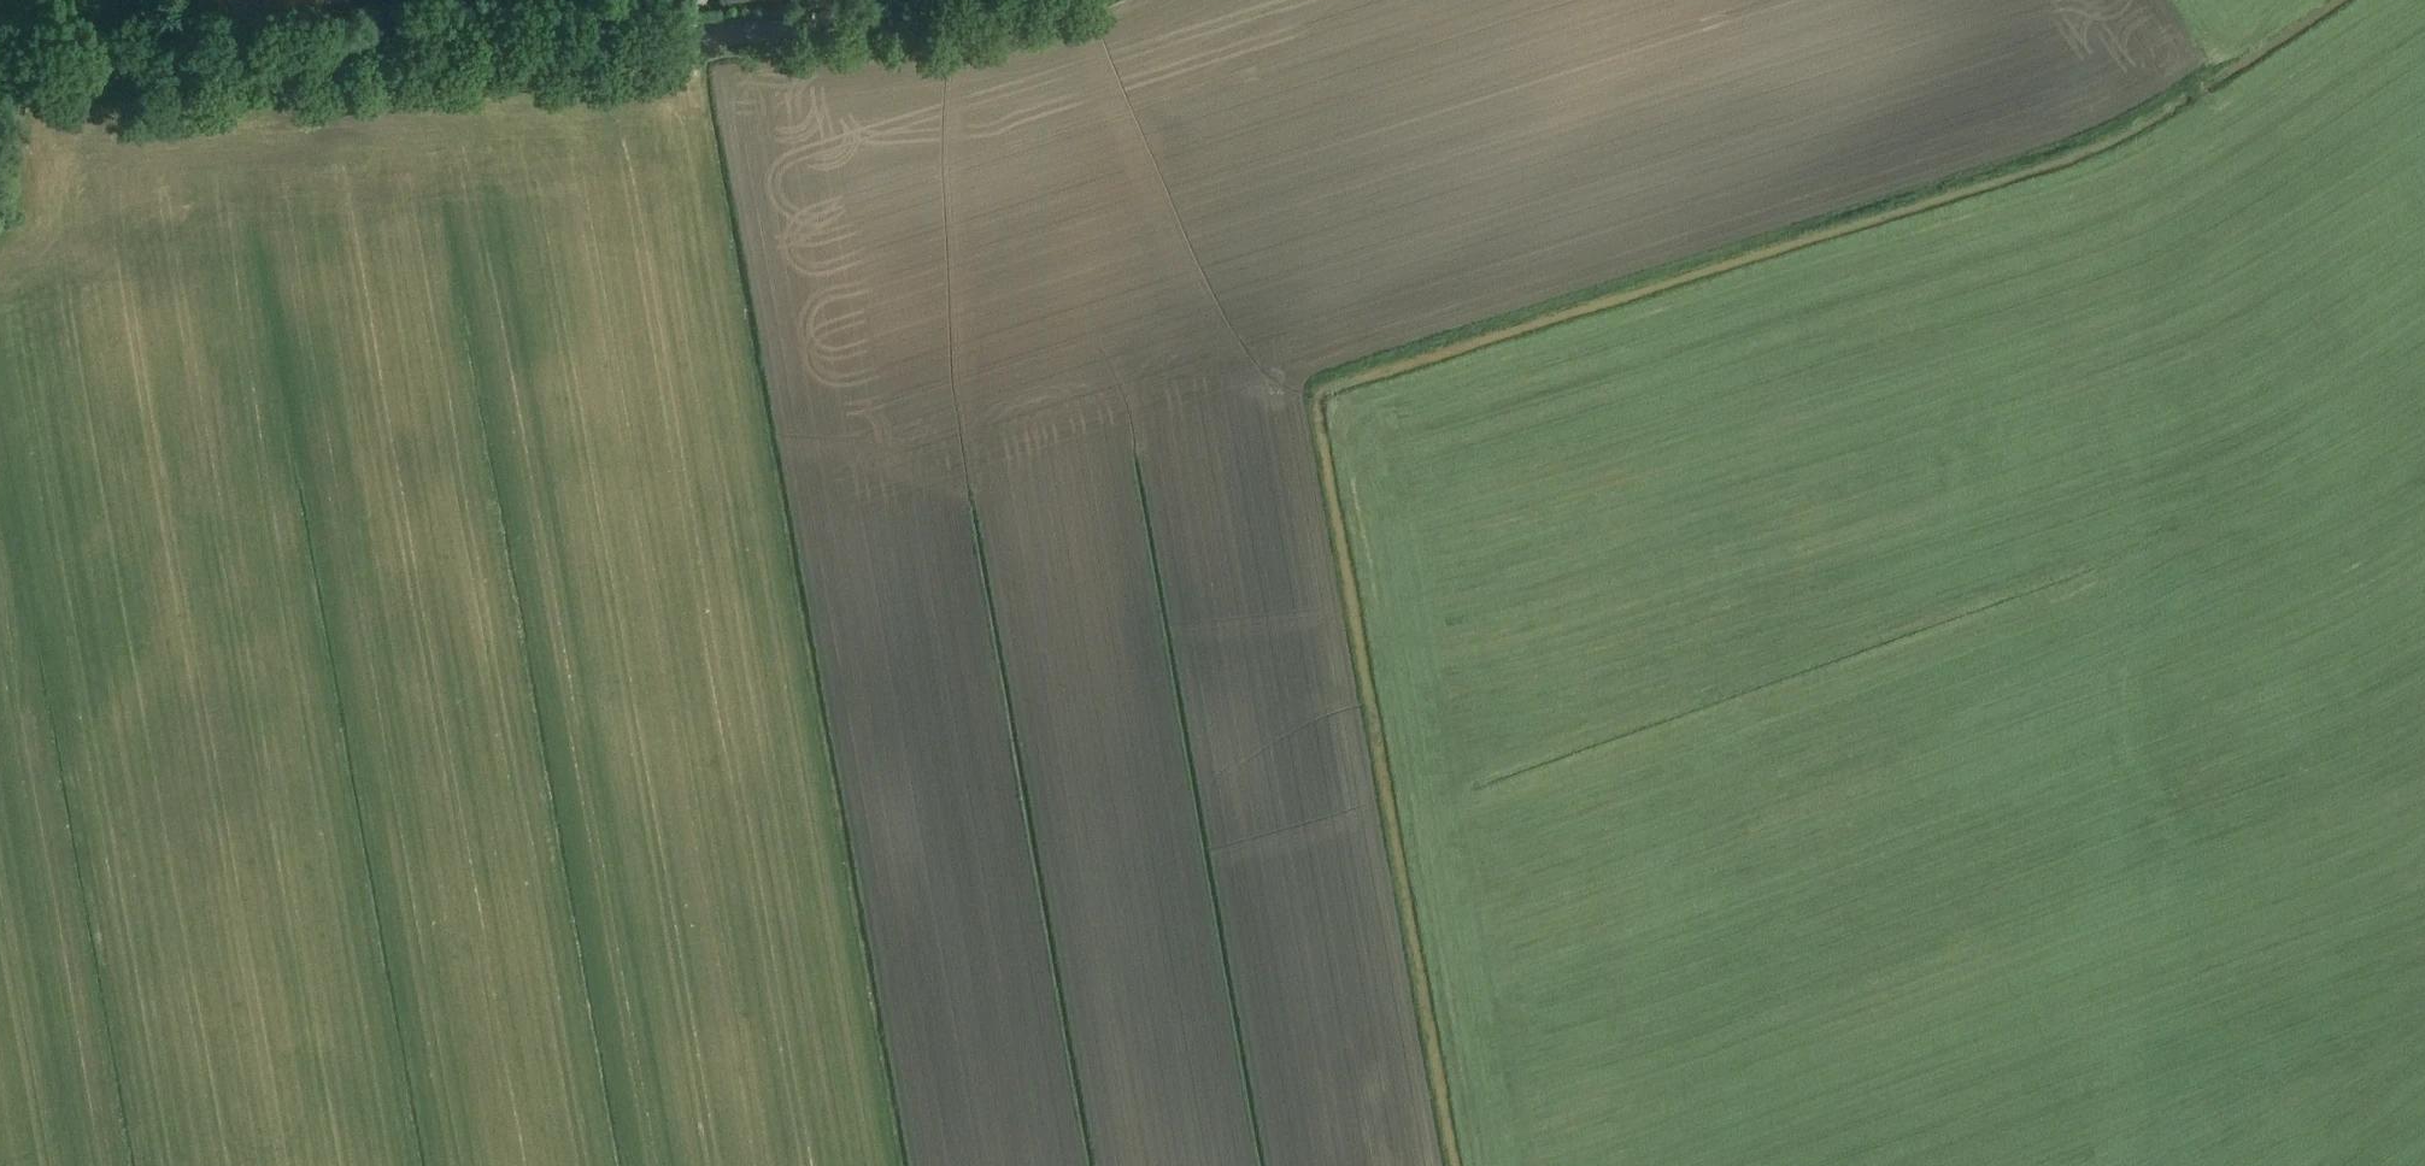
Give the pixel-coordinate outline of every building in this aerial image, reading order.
[(265,8),(314,6),(314,5),(347,3),(347,0),(265,0),(265,8)] [(279,182),(302,180),(301,167),(278,169),(279,182)]
